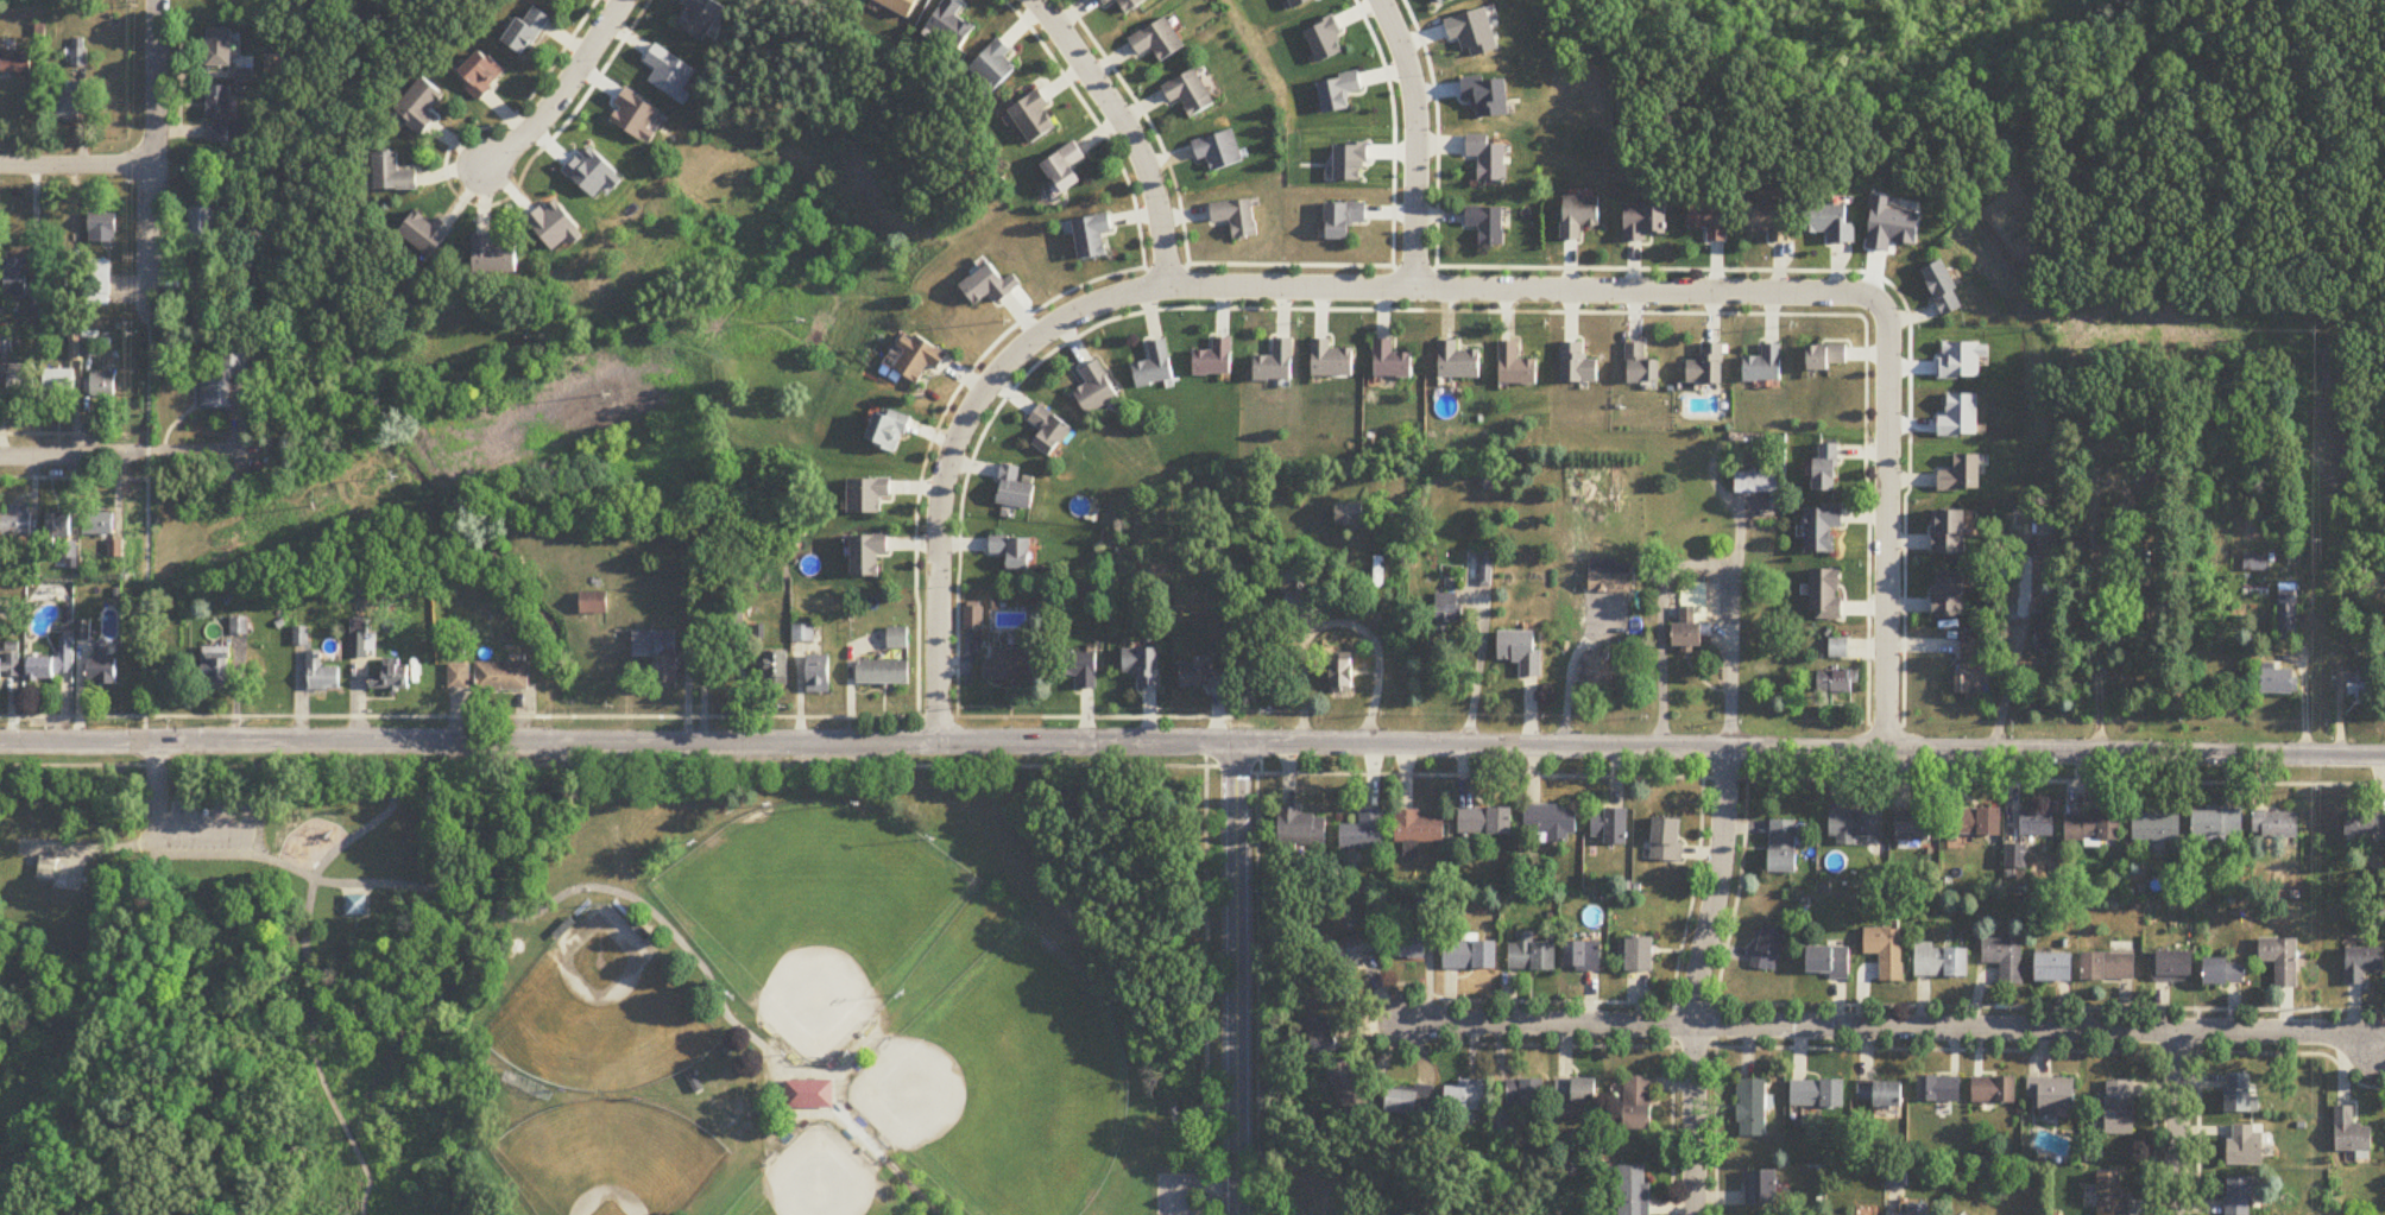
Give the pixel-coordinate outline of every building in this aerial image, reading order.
[(712,0),(691,0),(676,27),(705,44),(726,8),(712,0)] [(954,0),(947,0),(927,30),(961,54),(978,30),(959,17),(965,7),(954,0)] [(1147,0),(1102,0),(1107,8),(1117,0),(1129,17),(1149,3),(1147,0)] [(506,42),(525,57),(553,21),(534,6),(506,42)] [(1153,51),(1163,65),(1187,48),(1165,16),(1130,41),(1142,58),(1153,51)] [(233,32),(208,32),(208,68),(233,68),(233,32)] [(1016,54),(1001,39),(971,70),(987,86),(982,90),(992,100),(1020,72),(1008,61),(1016,54)] [(32,52),(0,52),(0,75),(32,75),(32,52)] [(465,87),(480,102),(507,75),(484,52),(462,73),(470,82),(465,87)] [(1215,109),(1198,71),(1163,86),(1171,105),(1182,101),(1191,119),(1215,109)] [(425,138),(439,121),(431,115),(446,96),(425,79),(396,114),(425,138)] [(207,144),(232,145),(233,88),(208,88),(207,144)] [(1052,108),(1041,92),(1010,113),(1033,148),(1059,130),(1046,111),(1052,108)] [(59,95),(58,122),(84,123),(84,95),(59,95)] [(1198,164),(1208,161),(1212,174),(1244,164),(1234,131),(1192,144),(1198,164)] [(1490,137),(1467,137),(1467,158),(1480,158),(1480,184),(1508,184),(1508,147),(1491,147),(1490,137)] [(1065,197),(1084,184),(1074,171),(1088,161),(1076,144),(1043,167),(1065,197)] [(419,172),(401,173),(401,154),(376,155),(377,192),(420,191),(419,172)] [(1600,198),(1562,198),(1562,242),(1583,242),(1583,227),(1600,227),(1600,198)] [(1231,223),(1233,241),(1258,239),(1254,201),(1210,206),(1212,225),(1231,223)] [(1366,204),(1326,204),(1326,242),(1349,242),(1349,224),(1366,224),(1366,204)] [(1709,243),(1728,243),(1728,207),(1690,207),(1690,230),(1709,230),(1709,243)] [(1772,234),(1772,244),(1792,244),(1792,207),(1749,207),(1749,234),(1772,234)] [(1651,237),(1668,237),(1668,208),(1626,208),(1626,244),(1651,244),(1651,237)] [(1857,245),(1857,225),(1851,225),(1851,208),(1806,208),(1806,235),(1830,235),(1830,245),(1857,245)] [(1480,247),(1506,247),(1506,209),(1466,209),(1466,228),(1480,228),(1480,247)] [(191,248),(216,248),(216,210),(191,210),(191,248)] [(401,235),(433,260),(456,231),(441,219),(435,227),(418,213),(401,235)] [(91,245),(118,245),(118,216),(91,216),(91,245)] [(1107,259),(1104,236),(1114,234),(1111,216),(1073,222),(1080,263),(1107,259)] [(496,237),(475,237),(475,277),(519,277),(519,248),(496,248),(496,237)] [(1947,260),(1923,271),(1944,318),(1969,307),(1947,260)] [(27,300),(27,261),(6,261),(6,300),(27,300)] [(991,293),(999,303),(1014,292),(990,263),(960,288),(976,306),(991,293)] [(46,296),(68,296),(68,273),(46,273),(46,296)] [(930,366),(940,371),(950,354),(909,332),(901,346),(907,349),(896,369),(920,383),(930,366)] [(1194,351),(1194,375),(1233,375),(1233,338),(1214,338),(1214,351),(1194,351)] [(1294,339),(1275,339),(1275,356),(1254,356),(1254,380),(1294,380),(1294,339)] [(1355,376),(1355,348),(1332,348),(1332,339),(1313,339),(1313,376),(1355,376)] [(1414,376),(1414,353),(1394,353),(1394,339),(1376,339),(1376,376),(1414,376)] [(1133,365),(1137,388),(1175,381),(1168,340),(1148,343),(1152,362),(1133,365)] [(1439,377),(1481,377),(1481,350),(1458,350),(1458,340),(1439,340),(1439,377)] [(1538,359),(1519,359),(1519,341),(1500,341),(1500,384),(1538,384),(1538,359)] [(1599,359),(1585,359),(1585,342),(1562,342),(1562,382),(1599,382),(1599,359)] [(1626,342),(1627,383),(1660,383),(1660,360),(1645,360),(1645,342),(1626,342)] [(1723,343),(1700,343),(1700,360),(1687,360),(1687,383),(1723,383),(1723,343)] [(1762,356),(1742,356),(1742,381),(1781,381),(1781,344),(1762,344),(1762,356)] [(1807,369),(1848,369),(1848,344),(1807,344),(1807,369)] [(232,409),(232,381),(249,381),(249,354),(219,354),(219,372),(203,372),(203,409),(232,409)] [(1121,397),(1097,361),(1082,372),(1089,383),(1074,393),(1090,417),(1121,397)] [(36,401),(36,366),(8,366),(8,401),(36,401)] [(46,372),(46,393),(74,393),(74,372),(46,372)] [(92,399),(116,399),(116,375),(92,375),(92,399)] [(1043,432),(1035,444),(1053,457),(1074,428),(1041,404),(1029,422),(1043,432)] [(881,406),(867,441),(898,453),(911,418),(881,406)] [(1820,459),(1814,459),(1814,491),(1839,491),(1839,444),(1820,444),(1820,459)] [(1938,471),(1938,492),(1982,492),(1982,454),(1955,454),(1955,471),(1938,471)] [(998,504),(1033,509),(1036,485),(1019,483),(1021,467),(1003,465),(998,504)] [(1735,492),(1776,492),(1776,472),(1735,472),(1735,492)] [(882,513),(882,499),(892,499),(892,479),(850,479),(850,513),(882,513)] [(1337,526),(1367,526),(1367,504),(1337,504),(1337,526)] [(33,537),(33,505),(0,505),(0,537),(33,537)] [(1806,506),(1806,552),(1835,552),(1835,527),(1844,527),(1844,506),(1806,506)] [(1967,554),(1967,510),(1934,510),(1934,554),(1967,554)] [(61,558),(75,558),(75,514),(47,514),(47,546),(61,546),(61,558)] [(115,514),(84,514),(84,535),(115,535),(115,514)] [(853,577),(879,577),(879,555),(890,555),(890,535),(853,535),(853,577)] [(990,555),(1008,555),(1008,570),(1032,570),(1032,537),(990,537),(990,555)] [(1481,585),(1492,586),(1494,551),(1483,550),(1481,585)] [(2244,573),(2269,573),(2269,555),(2244,555),(2244,573)] [(1619,558),(1591,558),(1591,593),(1631,593),(1631,565),(1619,565),(1619,558)] [(1284,593),(1319,593),(1319,570),(1284,570),(1284,593)] [(1811,570),(1811,619),(1843,619),(1843,570),(1811,570)] [(1933,573),(1933,618),(1967,618),(1967,573),(1933,573)] [(1706,647),(1706,584),(1679,584),(1679,647),(1706,647)] [(608,593),(581,593),(581,615),(608,615),(608,593)] [(2279,640),(2297,640),(2297,605),(2279,605),(2279,640)] [(965,633),(982,633),(982,607),(965,607),(965,633)] [(2035,656),(2059,656),(2059,615),(2035,615),(2035,656)] [(72,679),(72,616),(61,616),(61,658),(28,657),(28,678),(72,679)] [(231,636),(248,636),(248,619),(231,619),(231,636)] [(88,622),(77,622),(77,639),(89,639),(88,622)] [(350,659),(376,659),(376,635),(368,635),(368,622),(351,622),(350,659)] [(909,628),(888,628),(888,649),(909,649),(909,628)] [(632,631),(632,659),(655,659),(655,683),(677,683),(677,631),(632,631)] [(1521,677),(1541,677),(1541,631),(1499,631),(1499,662),(1521,662),(1521,677)] [(1989,635),(1962,635),(1962,660),(1988,660),(1989,635)] [(1849,659),(1849,640),(1831,639),(1830,659),(1849,659)] [(203,690),(231,689),(230,648),(202,649),(203,690)] [(1159,649),(1124,649),(1124,673),(1138,673),(1138,689),(1159,689),(1159,649)] [(1033,650),(994,650),(994,663),(984,663),(984,682),(1033,682),(1033,650)] [(116,684),(116,660),(108,660),(108,651),(90,651),(90,684),(116,684)] [(19,680),(19,652),(6,652),(6,660),(0,660),(0,680),(19,680)] [(789,652),(765,652),(765,685),(789,685),(789,652)] [(340,669),(321,669),(321,653),(306,653),(306,692),(340,692),(340,669)] [(1080,676),(1079,689),(1097,689),(1097,654),(1061,653),(1061,676),(1080,676)] [(1624,689),(1624,655),(1584,655),(1584,689),(1624,689)] [(809,656),(809,694),(831,694),(831,656),(809,656)] [(401,660),(383,660),(383,676),(370,676),(370,691),(410,691),(410,676),(401,676),(401,660)] [(1355,693),(1356,661),(1333,660),(1333,693),(1355,693)] [(858,684),(910,684),(910,662),(858,662),(858,684)] [(529,691),(529,663),(477,663),(477,691),(529,691)] [(1983,664),(1957,664),(1957,699),(1983,699),(1983,664)] [(471,665),(448,665),(448,691),(471,691),(471,665)] [(1181,689),(1228,689),(1228,665),(1181,665),(1181,689)] [(2282,665),(2261,665),(2261,695),(2296,695),(2296,671),(2282,671),(2282,665)] [(1855,671),(1818,671),(1818,693),(1855,693),(1855,671)] [(2373,676),(2350,676),(2350,698),(2373,698),(2373,676)] [(1525,842),(1566,843),(1566,835),(1577,836),(1577,806),(1525,806),(1525,842)] [(1302,807),(1279,807),(1279,846),(1327,846),(1327,816),(1302,816),(1302,807)] [(1513,808),(1460,808),(1460,836),(1513,836),(1513,808)] [(1949,835),(2002,835),(2002,808),(1949,808),(1949,835)] [(1605,844),(1628,844),(1628,809),(1592,809),(1592,838),(1605,838),(1605,844)] [(2056,809),(2022,809),(2022,836),(2056,836),(2056,809)] [(1361,825),(1340,825),(1340,849),(1382,850),(1383,810),(1361,810),(1361,825)] [(1884,810),(1829,810),(1829,840),(1884,840),(1884,810)] [(2243,836),(2243,810),(2192,810),(2192,836),(2243,836)] [(1396,843),(1445,843),(1445,818),(1421,818),(1421,811),(1396,811),(1396,843)] [(1933,811),(1896,811),(1896,840),(1933,840),(1933,811)] [(2384,834),(2384,811),(2346,811),(2346,834),(2384,834)] [(2299,812),(2254,812),(2254,838),(2299,838),(2299,812)] [(2121,841),(2121,814),(2065,814),(2065,841),(2121,841)] [(2181,841),(2181,815),(2134,815),(2134,841),(2181,841)] [(1682,819),(1654,819),(1654,861),(1682,861),(1682,819)] [(1797,873),(1798,820),(1770,820),(1770,873),(1797,873)] [(39,852),(70,856),(65,887),(50,886),(52,875),(36,873),(39,852)] [(1431,909),(1428,891),(1415,894),(1418,911),(1431,909)] [(367,896),(346,896),(346,916),(367,916),(367,896)] [(628,928),(644,941),(650,935),(633,921),(628,928)] [(1750,967),(1775,974),(1787,930),(1763,923),(1750,967)] [(1904,929),(1865,929),(1865,954),(1881,954),(1881,981),(1904,981),(1904,929)] [(1392,959),(1425,959),(1425,931),(1392,931),(1392,959)] [(1377,957),(1370,933),(1331,946),(1338,969),(1377,957)] [(1557,943),(1534,943),(1535,933),(1517,933),(1517,944),(1509,944),(1509,970),(1557,971),(1557,943)] [(1628,973),(1655,973),(1655,938),(1628,938),(1628,973)] [(1983,964),(2000,964),(2000,985),(2023,985),(2023,938),(1983,938),(1983,964)] [(2298,940),(2260,940),(2260,963),(2277,963),(2277,988),(2298,988),(2298,940)] [(1498,942),(1444,942),(1444,970),(1498,970),(1498,942)] [(1601,943),(1566,943),(1566,972),(1601,972),(1601,943)] [(1916,943),(1916,977),(1970,977),(1970,946),(1933,946),(1933,943),(1916,943)] [(1850,946),(1807,946),(1807,977),(1850,977),(1850,946)] [(2347,948),(2347,985),(2367,985),(2367,973),(2384,973),(2384,948),(2347,948)] [(2195,982),(2195,951),(2155,951),(2155,982),(2195,982)] [(2075,982),(2075,953),(2037,953),(2037,982),(2075,982)] [(2136,953),(2084,953),(2084,981),(2136,981),(2136,953)] [(2206,984),(2245,984),(2245,959),(2206,959),(2206,984)] [(1310,1021),(1318,1057),(1341,1052),(1333,1016),(1310,1021)] [(1331,1070),(1352,1115),(1372,1105),(1350,1061),(1331,1070)] [(2227,1114),(2254,1114),(2254,1074),(2227,1074),(2227,1114)] [(1919,1103),(1961,1103),(1961,1077),(1919,1077),(1919,1103)] [(1973,1103),(2017,1103),(2017,1077),(1973,1077),(1973,1103)] [(1651,1078),(1624,1078),(1624,1131),(1651,1131),(1651,1078)] [(1506,1106),(1543,1106),(1543,1080),(1506,1080),(1506,1106)] [(1598,1103),(1598,1080),(1555,1080),(1555,1103),(1598,1103)] [(1737,1080),(1737,1137),(1766,1137),(1766,1080),(1737,1080)] [(1846,1080),(1791,1080),(1791,1108),(1846,1108),(1846,1080)] [(2106,1081),(2106,1134),(2136,1134),(2135,1081),(2106,1081)] [(785,1082),(832,1082),(832,1108),(785,1109),(785,1082)] [(1903,1082),(1859,1083),(1859,1101),(1873,1101),(1873,1109),(1904,1108),(1903,1082)] [(2058,1109),(2076,1109),(2077,1082),(2029,1082),(2029,1100),(2040,1101),(2040,1117),(2058,1117),(2058,1109)] [(1448,1083),(1448,1112),(1484,1112),(1484,1083),(1448,1083)] [(1389,1114),(1420,1116),(1421,1092),(1391,1090),(1389,1114)] [(2336,1107),(2336,1152),(2374,1152),(2374,1126),(2355,1126),(2355,1107),(2336,1107)] [(2263,1165),(2263,1126),(2229,1126),(2229,1165),(2263,1165)] [(1620,1214),(1649,1214),(1649,1167),(1620,1167),(1620,1214)] [(1746,1207),(1780,1207),(1780,1172),(1746,1172),(1746,1207)] [(2129,1173),(2100,1173),(2100,1214),(2129,1214),(2129,1173)] [(2225,1177),(2225,1214),(2255,1214),(2255,1177),(2225,1177)] [(1930,1204),(1910,1204),(1910,1214),(1930,1214),(1930,1204)]
